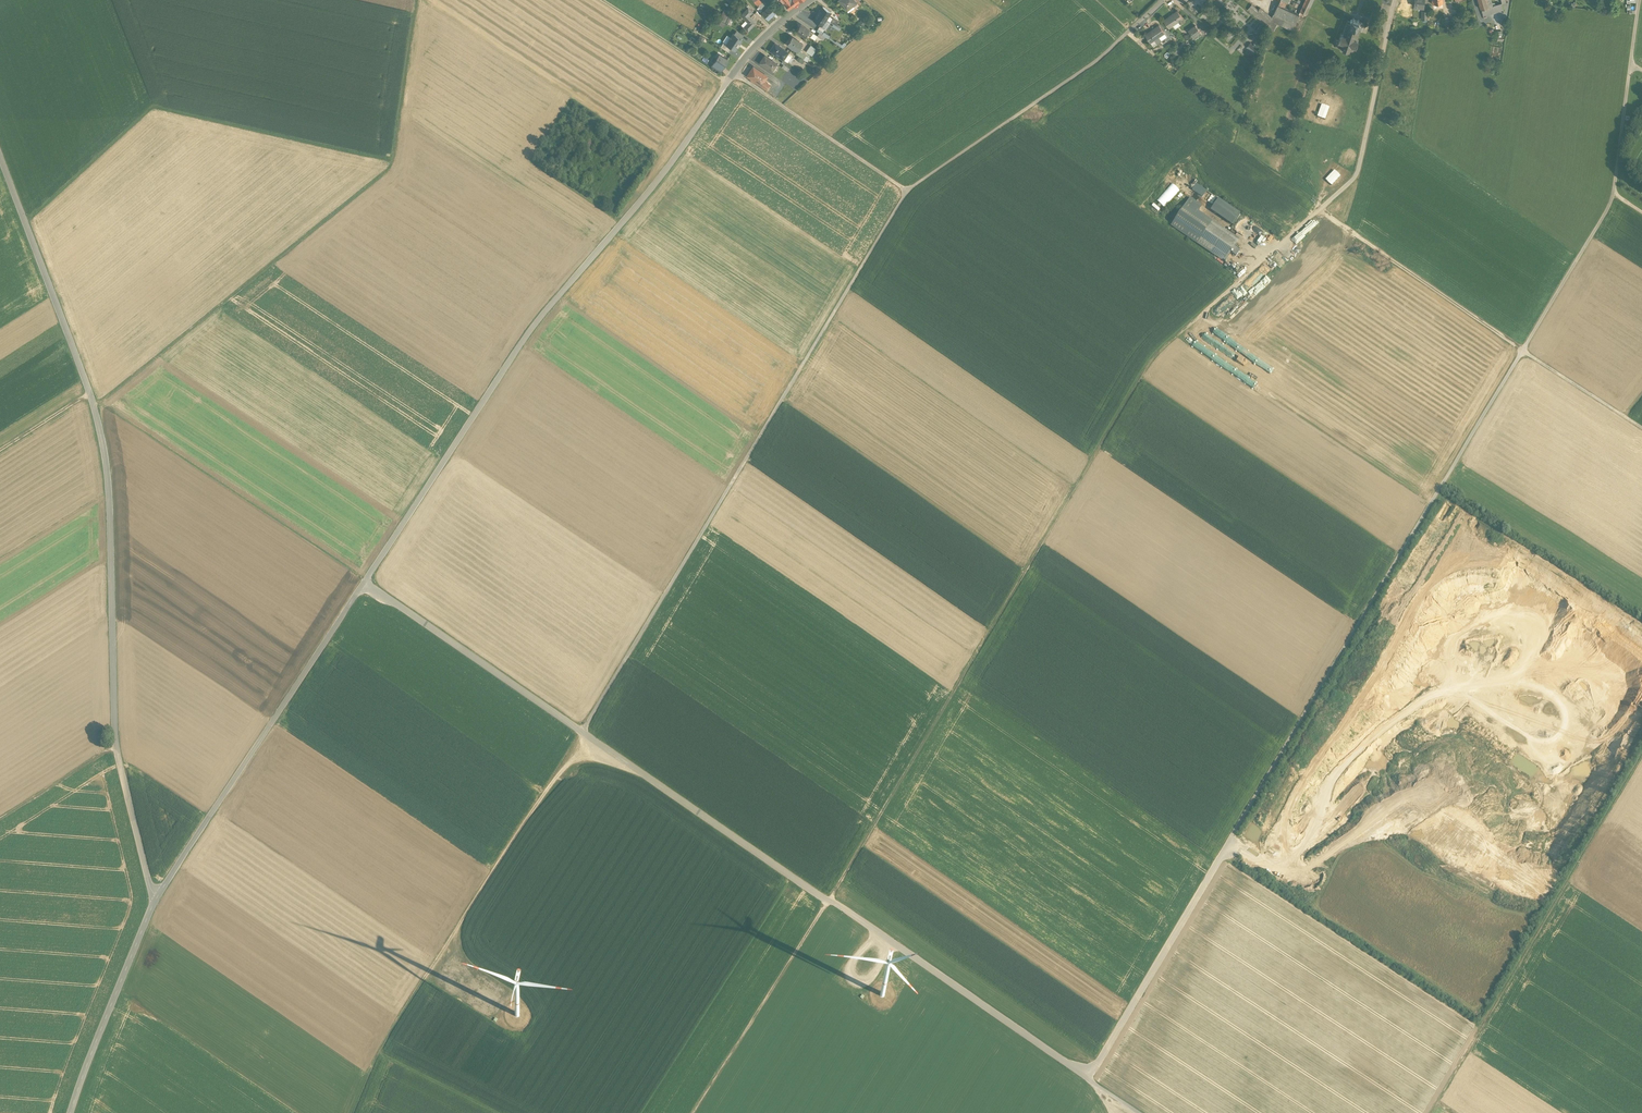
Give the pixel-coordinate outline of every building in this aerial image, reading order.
[(763,0),(758,5),(764,10),(768,6),(763,0)] [(789,9),(796,3),(793,0),(781,0),(789,9)] [(840,1),(846,9),(852,5),(853,6),(857,3),(854,0),(841,0),(840,1)] [(1300,11),(1306,14),(1313,0),(1305,0),(1300,11)] [(1480,6),(1478,7),(1479,10),(1481,10),(1481,9),(1488,7),(1486,0),(1479,0),(1480,6)] [(1245,15),(1248,11),(1241,3),(1234,9),(1240,15),(1243,13),(1245,15)] [(1251,4),(1247,9),(1254,15),(1258,10),(1251,4)] [(1278,4),(1274,13),(1295,23),(1299,14),(1284,7),(1278,4)] [(1488,7),(1481,9),(1481,10),(1484,19),(1504,13),(1501,4),(1493,6),(1488,7)] [(769,6),(768,6),(764,10),(762,12),(768,19),(775,12),(774,11),(769,6)] [(831,12),(823,6),(820,10),(818,13),(826,19),(828,16),(831,12)] [(755,21),(749,15),(752,12),(752,11),(748,7),(740,15),(748,22),(743,27),(748,31),(756,22),(755,21)] [(1272,17),(1260,7),(1258,10),(1254,15),(1268,27),(1268,26),(1272,17)] [(1177,11),(1164,20),(1169,28),(1173,25),(1179,21),(1180,23),(1184,20),(1177,11)] [(754,14),(752,12),(749,15),(755,21),(758,18),(754,14)] [(826,19),(818,13),(816,16),(813,20),(821,26),(826,19)] [(1295,23),(1274,13),(1272,17),(1268,26),(1268,27),(1273,29),(1276,22),(1277,23),(1280,24),(1282,25),(1281,25),(1292,30),(1295,23)] [(1350,21),(1348,20),(1347,22),(1346,22),(1347,23),(1346,26),(1345,26),(1345,27),(1344,30),(1343,31),(1344,31),(1343,35),(1341,34),(1339,41),(1336,40),(1334,46),(1342,48),(1342,50),(1343,51),(1344,52),(1345,53),(1347,52),(1348,52),(1349,51),(1349,50),(1350,51),(1351,51),(1352,51),(1353,50),(1354,47),(1356,47),(1359,40),(1357,39),(1358,36),(1359,36),(1359,35),(1358,35),(1359,32),(1360,32),(1360,31),(1361,28),(1362,27),(1361,27),(1361,26),(1362,26),(1363,26),(1363,25),(1363,24),(1362,23),(1363,23),(1359,21),(1359,20),(1356,19),(1353,17),(1352,19),(1351,19),(1350,20),(1350,21)] [(826,19),(821,26),(821,27),(824,29),(830,22),(826,19)] [(809,30),(801,24),(796,31),(804,37),(806,34),(809,30)] [(1159,25),(1145,34),(1151,43),(1154,40),(1159,37),(1165,33),(1159,25)] [(1200,32),(1195,25),(1188,30),(1193,37),(1200,32)] [(726,44),(732,47),(735,49),(737,46),(738,46),(740,43),(739,43),(742,39),(733,34),(726,44)] [(803,44),(792,36),(787,44),(791,46),(798,51),(798,50),(803,44)] [(721,46),(729,52),(732,47),(726,44),(724,42),(721,46)] [(1189,46),(1184,42),(1175,51),(1173,49),(1170,52),(1172,54),(1175,57),(1184,47),(1186,49),(1189,46)] [(1253,45),(1250,42),(1247,47),(1254,53),(1258,49),(1257,48),(1253,45)] [(788,52),(775,43),(770,51),(783,60),(784,59),(788,53),(788,52)] [(816,49),(810,45),(806,51),(811,55),(816,49)] [(806,55),(798,50),(798,51),(796,54),(804,59),(806,55)] [(728,60),(720,54),(714,63),(722,68),(723,68),(728,60)] [(777,64),(764,55),(759,63),(772,71),(777,64)] [(722,68),(714,63),(712,66),(721,71),(723,68),(722,68)] [(767,76),(753,67),(747,75),(752,79),(751,80),(754,82),(755,81),(767,89),(770,85),(764,81),(767,76)] [(797,90),(805,78),(790,67),(782,80),(797,90)] [(1330,117),(1331,109),(1318,107),(1316,115),(1330,117)] [(595,145),(589,141),(584,148),(590,152),(595,145)] [(1306,176),(1311,169),(1300,162),(1295,169),(1306,176)] [(1196,183),(1192,189),(1203,197),(1207,191),(1196,183)] [(1202,206),(1191,198),(1171,226),(1224,262),(1237,243),(1196,215),(1202,206)] [(1212,210),(1233,225),(1241,215),(1219,200),(1212,210)] [(1206,323),(1190,338),(1195,343),(1211,327),(1206,323)]
